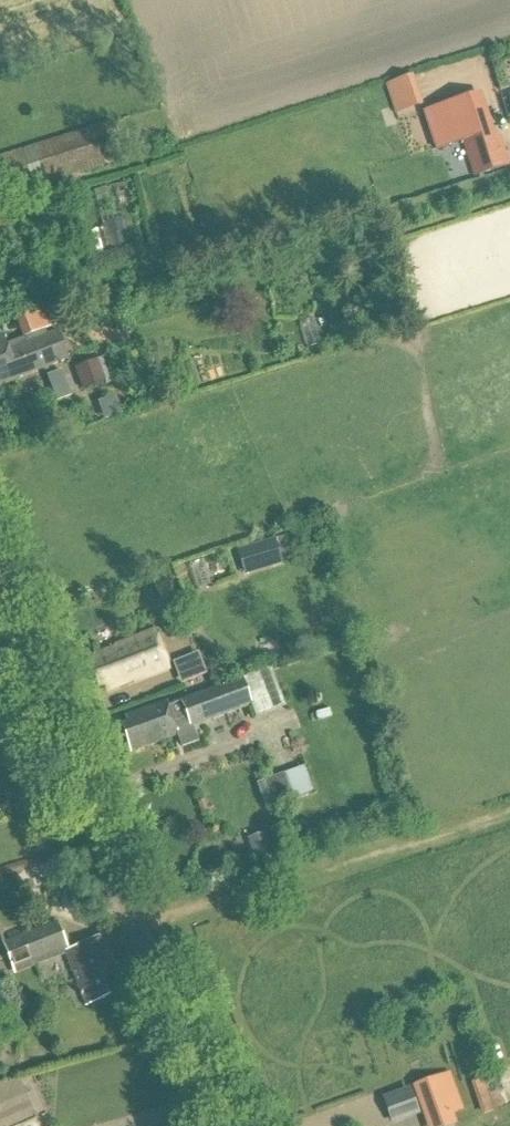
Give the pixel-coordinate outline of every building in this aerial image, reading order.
[(416,73),(389,79),(395,111),(423,105),(416,73)] [(448,148),(462,143),(473,177),(507,166),(502,153),(495,155),(476,95),(435,108),(448,148)] [(122,161),(110,123),(0,156),(0,199),(122,161)] [(102,220),(112,257),(133,251),(122,214),(102,220)] [(24,334),(51,324),(44,306),(17,316),(24,334)] [(355,325),(365,322),(361,308),(351,311),(355,325)] [(354,325),(350,312),(342,314),(345,328),(354,325)] [(54,330),(7,351),(0,334),(0,335),(0,385),(65,357),(54,330)] [(104,384),(95,361),(74,369),(83,392),(104,384)] [(48,378),(57,403),(72,397),(63,372),(48,378)] [(167,671),(153,633),(115,648),(116,650),(86,661),(96,688),(102,686),(105,692),(136,680),(137,683),(167,671)] [(178,664),(187,686),(209,678),(201,656),(178,664)] [(285,710),(270,670),(169,706),(167,702),(124,717),(127,723),(120,725),(130,755),(180,737),(178,732),(190,727),(191,730),(251,709),(256,720),(285,710)] [(305,770),(264,784),(272,809),(315,796),(305,770)] [(274,856),(266,833),(247,840),(255,863),(274,856)] [(15,977),(67,956),(86,1003),(121,989),(100,936),(65,950),(55,924),(24,936),(22,930),(7,936),(9,942),(3,945),(15,977)] [(440,1077),(412,1087),(426,1125),(454,1115),(440,1077)]
